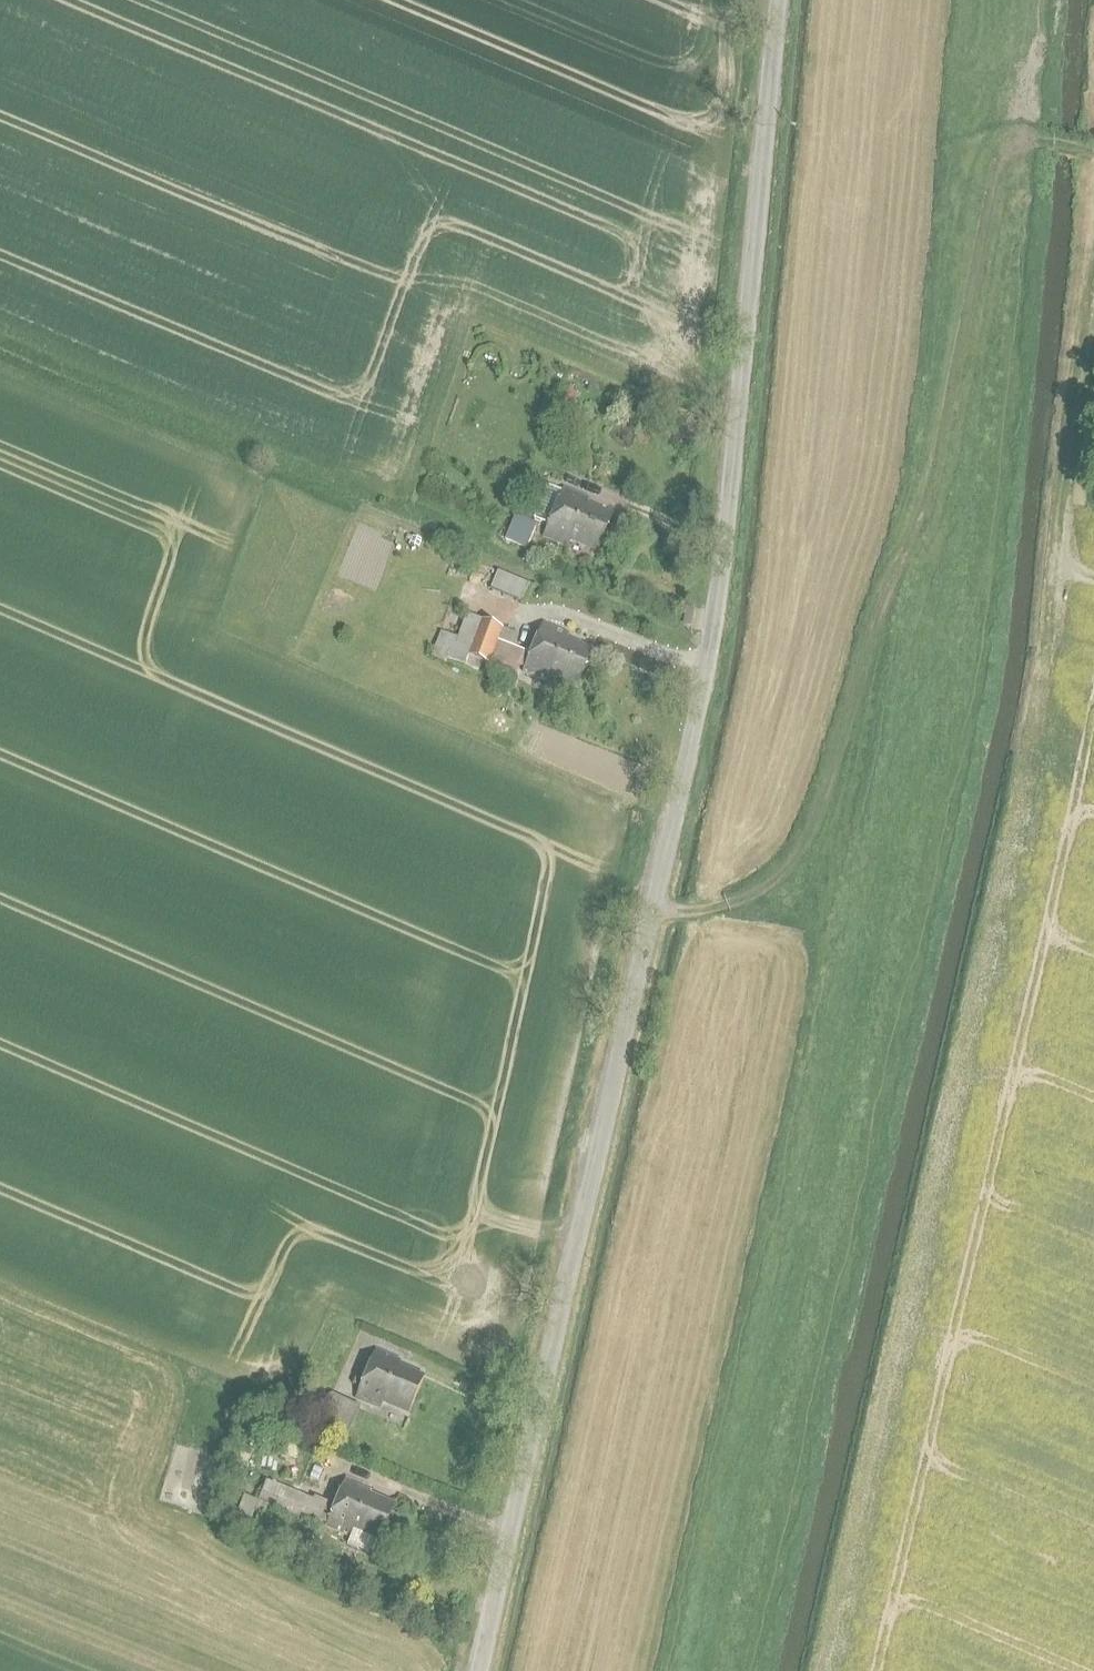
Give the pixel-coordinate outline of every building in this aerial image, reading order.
[(626,511),(563,488),(547,532),(566,539),(609,555),(626,511)] [(529,547),(538,522),(516,513),(506,539),(529,547)] [(499,568),(492,588),(520,598),(527,579),(499,568)] [(492,662),(503,623),(466,613),(460,634),(442,629),(435,652),(466,660),(467,655),(492,662)] [(524,647),(519,646),(522,630),(502,627),(496,663),(521,667),(524,647)] [(542,628),(526,669),(577,689),(593,647),(542,628)] [(373,1354),(356,1397),(412,1419),(429,1376),(373,1354)] [(319,1417),(352,1428),(362,1402),(329,1390),(319,1417)] [(346,1479),(329,1520),(404,1550),(421,1508),(346,1479)] [(255,1513),(269,1520),(275,1506),(246,1492),(236,1515),(250,1522),(255,1513)]
